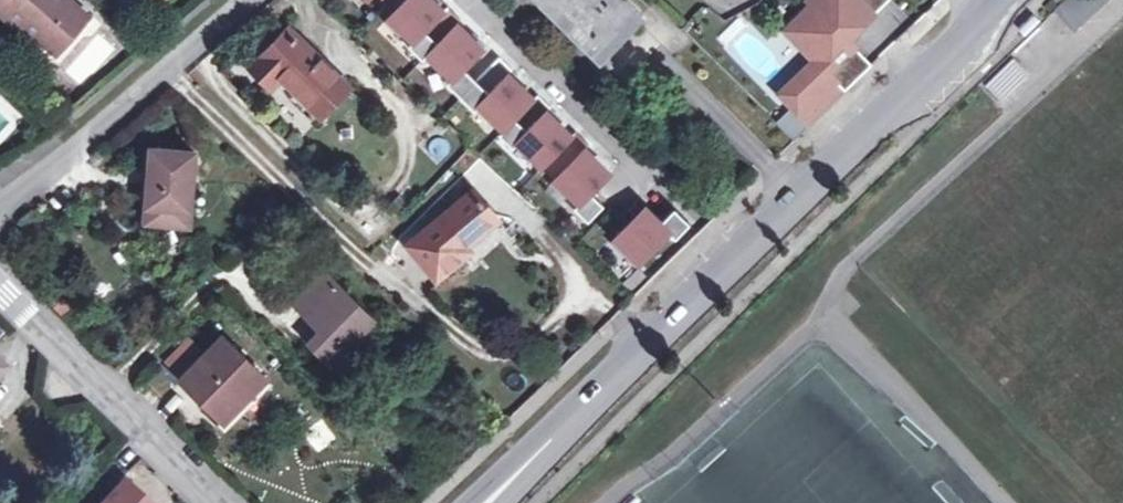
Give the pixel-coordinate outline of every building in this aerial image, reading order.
[(36,34),(52,49),(85,15),(68,0),(0,0),(0,9),(12,20),(21,20),(36,34)] [(387,16),(412,40),(407,45),(421,59),(426,54),(437,43),(423,30),(443,10),(433,0),(403,0),(387,16)] [(530,1),(529,0),(514,0),(505,8),(515,17),(530,1)] [(619,0),(540,0),(598,57),(637,17),(619,0)] [(817,111),(869,61),(845,36),(881,0),(808,0),(809,1),(783,26),(812,56),(824,69),(799,93),(817,111)] [(1054,9),(1073,30),(1107,0),(1064,0),(1054,9)] [(407,45),(412,40),(387,16),(383,21),(407,45)] [(31,38),(36,34),(21,20),(12,20),(31,38)] [(480,47),(456,23),(437,43),(426,54),(450,78),(446,83),(459,96),(475,80),(461,67),(480,47)] [(319,115),(348,85),(287,25),(249,64),(270,84),(280,75),(319,115)] [(426,54),(421,59),(446,83),(450,78),(426,54)] [(777,89),(807,120),(817,111),(799,93),(824,69),(812,56),(777,89)] [(1013,57),(984,85),(1002,103),(1031,74),(1013,57)] [(502,129),(532,98),(507,73),(487,93),(475,80),(459,96),(473,109),(477,105),(502,129)] [(526,131),(512,118),(497,134),(511,147),(515,143),(540,166),(570,135),(545,111),(526,131)] [(608,173),(583,148),(553,179),(577,202),(572,207),(586,221),(602,205),(589,192),(608,173)] [(123,225),(146,228),(147,220),(190,223),(196,157),(132,151),(123,225)] [(553,179),(548,183),(572,207),(577,202),(553,179)] [(461,244),(494,216),(472,189),(406,243),(435,277),(466,250),(461,244)] [(643,207),(613,238),(638,263),(667,233),(674,239),(688,224),(673,209),(659,223),(643,207)] [(147,220),(146,228),(189,231),(190,223),(147,220)] [(613,238),(608,243),(633,267),(638,263),(613,238)] [(607,268),(629,291),(641,279),(619,256),(607,268)] [(347,343),(371,319),(319,268),(288,299),(320,330),(309,342),(339,371),(356,353),(347,343)] [(181,377),(203,345),(186,334),(164,365),(181,377)] [(222,419),(264,377),(222,335),(180,378),(222,419)] [(324,419),(302,431),(314,453),(336,441),(324,419)] [(122,482),(103,502),(144,502),(122,482)]
